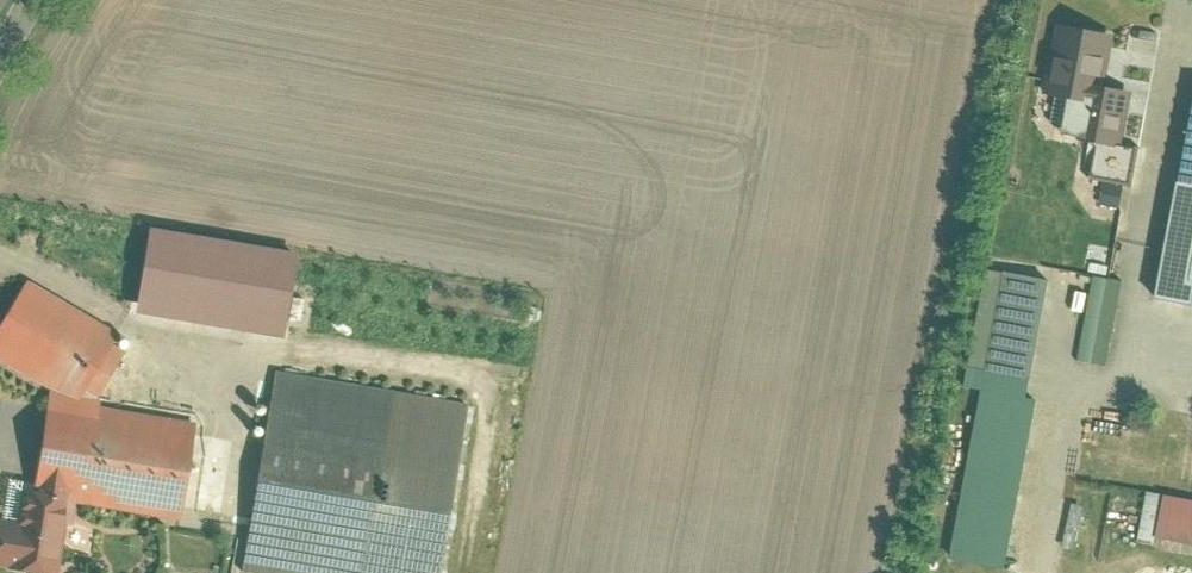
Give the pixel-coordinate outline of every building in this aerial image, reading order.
[(1114,36),(1055,24),(1041,96),(1077,103),(1070,140),(1120,150),(1131,93),(1104,88),(1114,36)] [(1174,183),(1191,187),(1191,91),(1174,183)] [(1174,183),(1153,299),(1191,307),(1191,187),(1174,183)] [(167,230),(152,320),(308,345),(323,255),(167,230)] [(1047,283),(984,270),(965,369),(1028,381),(1047,283)] [(1104,364),(1119,280),(1090,275),(1075,358),(1104,364)] [(28,280),(0,326),(0,362),(51,390),(35,493),(24,491),(19,524),(0,521),(0,569),(25,572),(60,572),(68,525),(73,526),(78,505),(182,521),(197,424),(101,408),(101,401),(98,401),(127,354),(115,346),(117,342),(116,331),(28,280)] [(276,372),(243,572),(441,572),(470,405),(276,372)] [(1035,402),(980,392),(947,560),(1003,571),(1035,402)]
